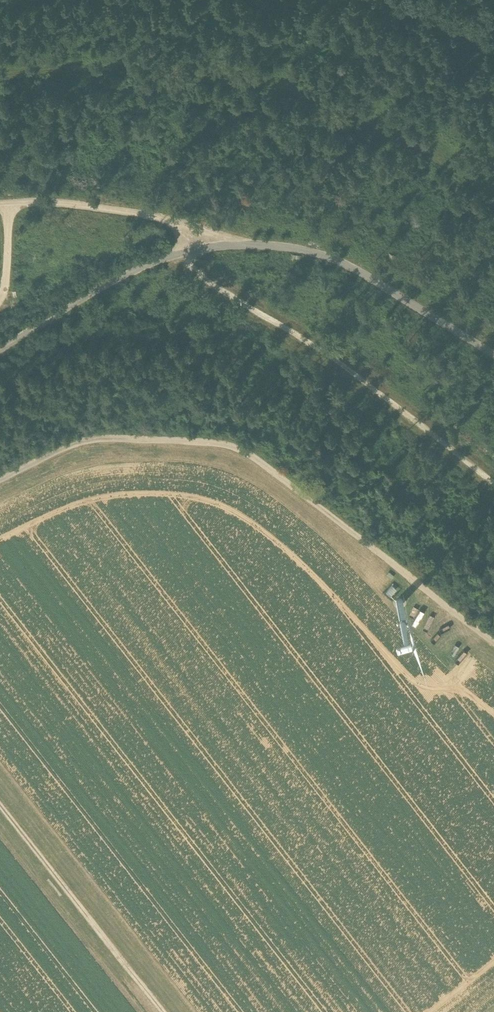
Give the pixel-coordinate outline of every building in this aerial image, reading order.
[(384,591),(389,595),(396,588),(391,584),(384,591)]
